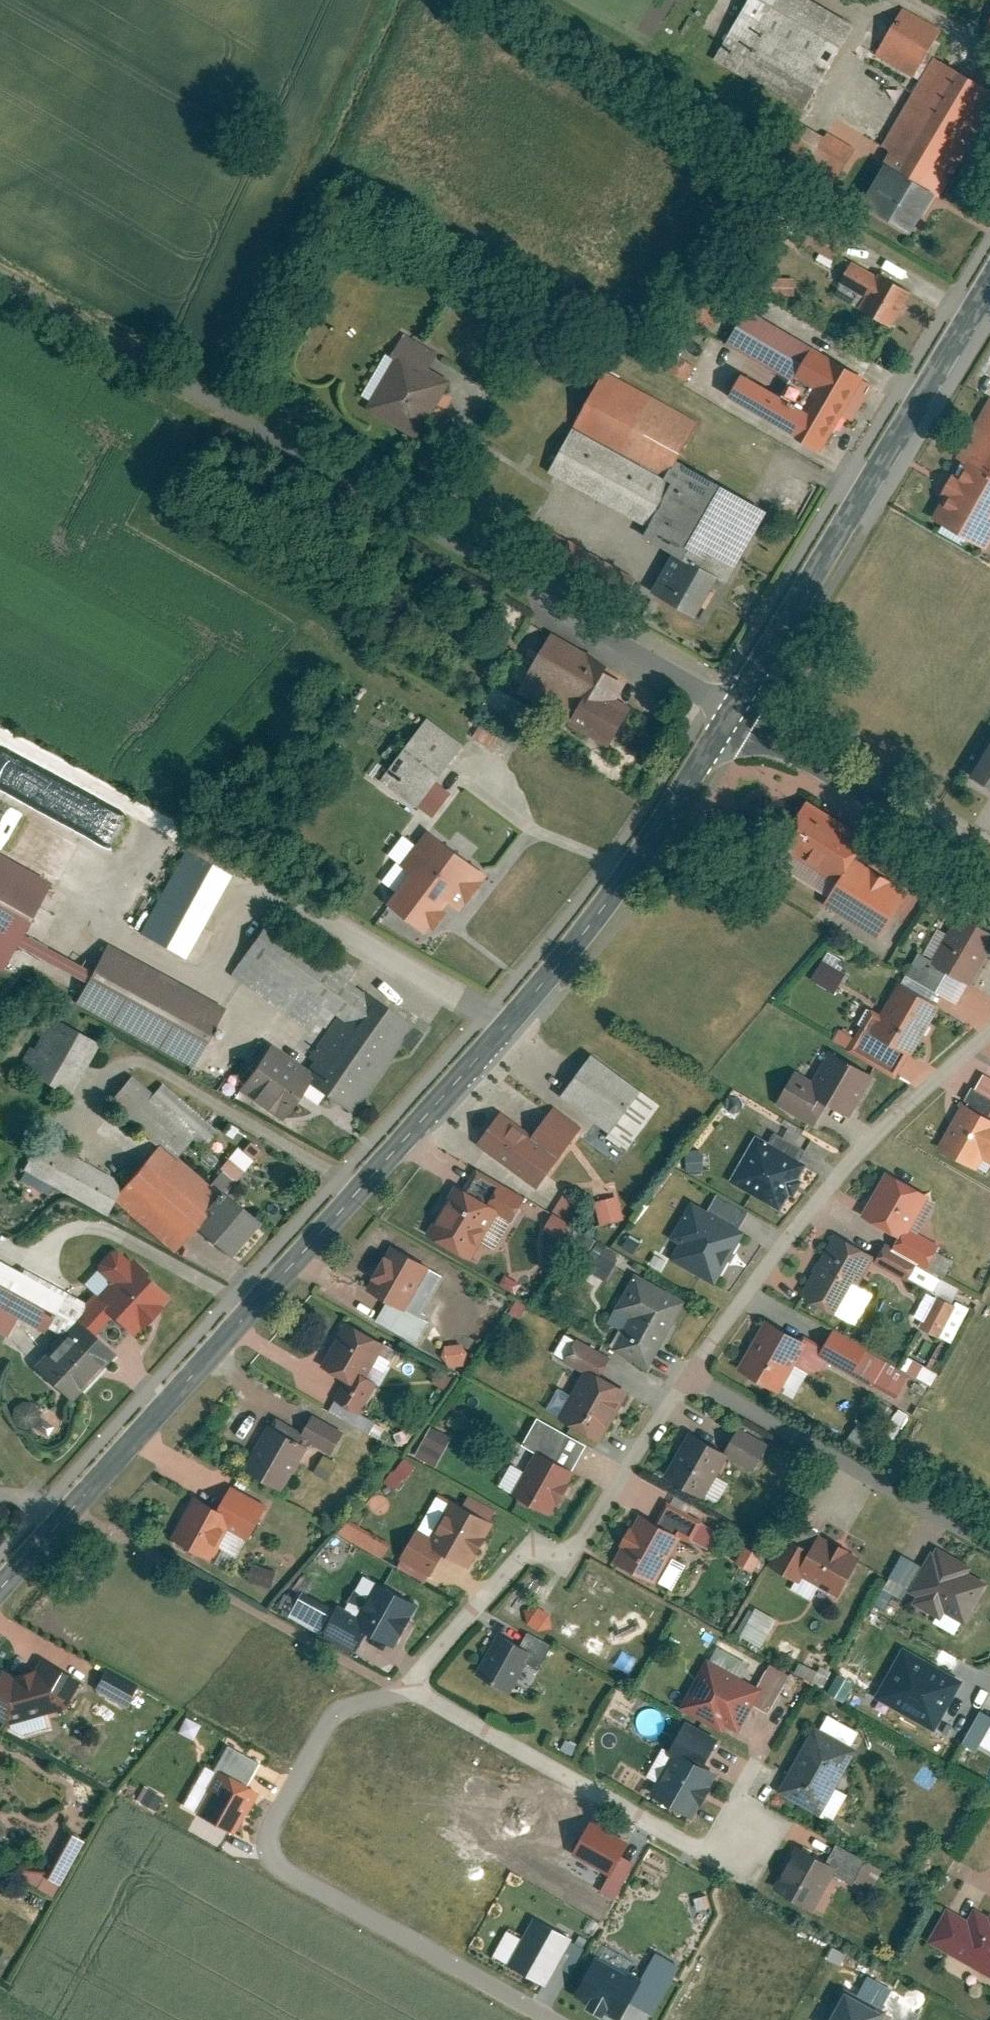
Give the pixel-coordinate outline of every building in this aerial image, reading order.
[(810,0),(749,0),(714,61),(806,113),(856,27),(810,0)] [(989,114),(989,91),(933,57),(941,44),(936,42),(943,32),(904,9),(877,55),(921,82),(882,146),(890,151),(883,164),(888,167),(926,190),(939,198),(989,114)] [(827,132),(823,138),(795,120),(779,146),(835,181),(855,150),(827,132)] [(926,190),(888,167),(865,206),(910,233),(922,213),(915,209),(926,190)] [(817,259),(833,268),(846,245),(809,223),(810,221),(779,202),(767,223),(767,233),(794,249),(799,240),(821,253),(817,259)] [(891,327),(912,292),(881,273),(878,277),(852,262),(839,284),(865,299),(859,308),(891,327)] [(765,280),(766,296),(796,295),(796,279),(765,280)] [(874,384),(746,311),(728,344),(791,380),(781,397),(741,375),(729,396),(822,450),(843,414),(853,420),(874,384)] [(438,356),(404,336),(394,354),(400,357),(371,407),(419,434),(448,384),(428,373),(438,356)] [(666,349),(656,365),(677,377),(686,361),(666,349)] [(700,425),(607,372),(576,426),(670,479),(678,464),(700,425)] [(956,458),(964,462),(989,477),(989,399),(956,458)] [(670,479),(576,426),(549,473),(643,526),(670,479)] [(964,462),(955,478),(954,478),(945,492),(952,496),(937,520),(984,547),(989,536),(989,477),(964,462)] [(769,516),(678,464),(670,479),(643,526),(649,530),(646,537),(677,555),(718,578),(730,585),(769,516)] [(568,540),(556,561),(625,601),(637,580),(568,540)] [(718,578),(677,555),(655,594),(695,617),(718,578)] [(607,745),(629,710),(616,702),(623,691),(602,678),(608,669),(553,635),(521,686),(573,719),(571,723),(607,745)] [(523,704),(494,687),(481,708),(509,726),(523,704)] [(427,720),(382,779),(418,807),(421,803),(434,813),(447,795),(434,785),(463,747),(427,720)] [(970,773),(989,785),(989,741),(970,773)] [(744,787),(739,779),(726,786),(731,794),(744,787)] [(865,831),(808,795),(779,841),(835,877),(851,853),(865,831)] [(485,874),(429,831),(402,866),(413,874),(390,905),(425,932),(432,922),(437,926),(445,915),(440,912),(448,901),(459,909),(466,900),(468,901),(483,882),(480,881),(485,874)] [(198,833),(188,850),(231,874),(241,857),(198,833)] [(128,926),(184,958),(231,874),(188,850),(162,897),(148,890),(128,926)] [(904,887),(851,853),(835,877),(823,895),(876,929),(904,887)] [(0,856),(0,967),(2,968),(16,943),(21,934),(49,883),(0,856)] [(989,948),(989,933),(961,917),(950,935),(935,962),(934,963),(950,972),(964,980),(970,983),(989,948)] [(369,990),(272,920),(236,973),(311,1031),(319,1019),(332,1027),(313,1054),(319,1059),(313,1066),(315,1082),(360,1112),(407,1043),(416,1050),(430,1032),(371,988),(369,990)] [(925,956),(935,962),(950,935),(941,929),(925,956)] [(16,943),(87,982),(92,974),(21,934),(16,943)] [(227,1009),(108,944),(92,974),(87,982),(76,1002),(195,1067),(227,1009)] [(832,992),(848,964),(825,952),(810,981),(832,992)] [(919,952),(906,974),(938,992),(940,990),(950,972),(934,963),(935,962),(925,956),(919,952)] [(964,980),(950,972),(940,990),(954,998),(964,980)] [(906,974),(899,987),(931,1005),(938,992),(906,974)] [(911,1053),(937,1007),(931,1005),(899,987),(882,1017),(868,1008),(859,1024),(863,1026),(909,1052),(911,1053)] [(47,1016),(18,1068),(67,1095),(96,1043),(47,1016)] [(895,1076),(909,1052),(863,1026),(857,1037),(843,1029),(836,1042),(895,1076)] [(313,1066),(277,1040),(243,1089),(288,1120),(315,1082),(313,1066)] [(657,1102),(591,1054),(561,1094),(608,1129),(605,1134),(623,1147),(657,1102)] [(849,1115),(871,1076),(832,1054),(814,1086),(795,1075),(779,1102),(818,1124),(830,1104),(849,1115)] [(989,1096),(989,1077),(984,1073),(975,1087),(989,1096)] [(161,1146),(174,1158),(191,1139),(203,1149),(217,1133),(162,1085),(152,1096),(131,1077),(110,1101),(161,1146)] [(966,1106),(987,1119),(989,1114),(989,1096),(975,1087),(973,1086),(964,1100),(968,1102),(966,1106)] [(966,1106),(941,1148),(974,1167),(982,1154),(989,1159),(989,1120),(987,1119),(966,1106)] [(538,1188),(582,1131),(552,1108),(533,1134),(504,1112),(480,1144),(538,1188)] [(768,1145),(800,1163),(807,1151),(775,1133),(768,1145)] [(105,1215),(113,1200),(119,1193),(110,1179),(40,1138),(22,1170),(105,1215)] [(796,1178),(803,1165),(800,1163),(768,1145),(757,1139),(733,1181),(779,1207),(787,1193),(791,1195),(800,1180),(796,1178)] [(251,1162),(260,1151),(249,1142),(240,1154),(251,1162)] [(13,1152),(0,1144),(0,1174),(13,1152)] [(113,1200),(173,1253),(195,1229),(221,1199),(208,1187),(174,1158),(161,1146),(119,1193),(113,1200)] [(208,1187),(221,1199),(195,1229),(228,1258),(258,1223),(225,1194),(234,1184),(221,1172),(208,1187)] [(479,1172),(466,1194),(495,1212),(512,1221),(525,1199),(479,1172)] [(927,1196),(889,1175),(865,1217),(901,1236),(893,1250),(917,1264),(927,1269),(939,1247),(908,1230),(927,1196)] [(457,1189),(430,1235),(468,1257),(479,1239),(495,1212),(466,1194),(457,1189)] [(718,1194),(710,1207),(742,1226),(750,1213),(718,1194)] [(563,1196),(542,1229),(558,1240),(580,1206),(563,1196)] [(621,1221),(617,1199),(598,1203),(603,1224),(621,1221)] [(714,1281),(741,1235),(738,1233),(742,1226),(710,1207),(706,1214),(693,1206),(675,1236),(686,1243),(677,1258),(714,1281)] [(512,1221),(495,1212),(479,1239),(495,1249),(512,1221)] [(873,1259),(838,1238),(804,1296),(839,1317),(856,1287),(873,1259)] [(907,1281),(917,1264),(893,1250),(886,1246),(876,1264),(907,1281)] [(371,1290),(402,1308),(427,1267),(395,1248),(371,1290)] [(614,1265),(592,1252),(584,1267),(606,1280),(614,1265)] [(132,1266),(118,1254),(111,1253),(102,1263),(103,1270),(117,1283),(103,1297),(94,1297),(88,1304),(75,1317),(92,1333),(109,1316),(115,1316),(132,1331),(142,1321),(145,1323),(158,1309),(155,1307),(166,1296),(144,1276),(147,1273),(135,1263),(132,1266)] [(0,1262),(0,1330),(8,1335),(19,1317),(45,1332),(48,1328),(64,1298),(21,1274),(0,1262)] [(917,1264),(907,1281),(933,1295),(943,1278),(927,1269),(917,1264)] [(427,1267),(402,1308),(417,1317),(442,1276),(427,1267)] [(75,1317),(88,1304),(24,1269),(21,1274),(64,1298),(48,1328),(59,1334),(75,1317)] [(685,1303),(636,1275),(618,1307),(634,1317),(616,1348),(649,1366),(685,1303)] [(856,1287),(839,1317),(856,1327),(874,1297),(856,1287)] [(954,1308),(936,1299),(920,1328),(937,1338),(954,1308)] [(966,1315),(954,1308),(937,1338),(950,1345),(966,1315)] [(37,1369),(69,1399),(113,1353),(92,1333),(75,1317),(59,1334),(49,1345),(54,1350),(37,1369)] [(349,1324),(324,1367),(347,1380),(359,1387),(365,1377),(384,1345),(349,1324)] [(805,1345),(768,1324),(742,1369),(778,1390),(805,1345)] [(819,1357),(827,1361),(896,1401),(908,1381),(885,1368),(887,1366),(865,1353),(866,1351),(834,1332),(822,1352),(819,1357)] [(599,1439),(626,1392),(598,1376),(609,1357),(577,1340),(565,1360),(586,1372),(561,1418),(599,1439)] [(805,1345),(778,1390),(791,1398),(807,1372),(822,1370),(827,1361),(819,1357),(822,1352),(806,1343),(805,1345)] [(398,1353),(384,1345),(365,1377),(377,1384),(380,1386),(398,1353)] [(464,1345),(444,1346),(445,1368),(466,1367),(464,1345)] [(432,1382),(444,1390),(451,1378),(439,1370),(432,1382)] [(377,1384),(365,1377),(359,1387),(347,1380),(336,1399),(360,1413),(377,1384)] [(360,1413),(336,1399),(329,1410),(370,1434),(377,1423),(360,1413)] [(897,1409),(880,1438),(892,1445),(909,1416),(897,1409)] [(314,1417),(304,1434),(310,1437),(308,1439),(332,1453),(343,1433),(314,1417)] [(539,1452),(573,1472),(588,1445),(538,1417),(522,1446),(537,1455),(539,1452)] [(248,1471),(281,1489),(308,1439),(310,1437),(304,1434),(277,1419),(248,1471)] [(449,1437),(431,1427),(422,1444),(440,1454),(449,1437)] [(765,1447),(737,1432),(726,1453),(727,1454),(754,1469),(765,1447)] [(726,1453),(691,1435),(668,1477),(704,1497),(716,1476),(727,1454),(726,1453)] [(440,1454),(422,1444),(416,1455),(434,1465),(440,1454)] [(573,1472),(539,1452),(537,1455),(515,1495),(549,1514),(573,1472)] [(338,1464),(325,1457),(316,1473),(329,1480),(338,1464)] [(716,1476),(704,1497),(718,1505),(730,1483),(716,1476)] [(232,1518),(227,1527),(248,1538),(266,1507),(233,1489),(220,1511),(232,1518)] [(220,1511),(197,1498),(175,1538),(213,1559),(219,1547),(216,1545),(227,1527),(232,1518),(220,1511)] [(491,1523),(455,1502),(432,1543),(431,1545),(445,1552),(467,1565),(491,1523)] [(655,1525),(678,1538),(680,1533),(691,1539),(701,1522),(668,1503),(655,1525)] [(655,1525),(643,1518),(619,1561),(654,1580),(654,1579),(668,1555),(678,1538),(655,1525)] [(790,1539),(813,1552),(820,1539),(823,1534),(800,1521),(790,1539)] [(701,1522),(691,1539),(702,1545),(712,1527),(701,1522)] [(344,1524),(338,1539),(385,1557),(391,1541),(344,1524)] [(227,1527),(216,1545),(219,1547),(238,1557),(248,1538),(227,1527)] [(433,1573),(445,1552),(431,1545),(432,1543),(416,1534),(404,1556),(433,1573)] [(802,1572),(813,1552),(790,1539),(774,1568),(797,1581),(802,1572)] [(861,1561),(820,1539),(813,1552),(802,1572),(823,1583),(843,1594),(861,1561)] [(926,1567),(913,1590),(922,1595),(918,1603),(939,1615),(944,1607),(966,1619),(984,1585),(965,1574),(969,1568),(938,1551),(934,1558),(932,1556),(926,1567)] [(748,1552),(744,1570),(756,1573),(760,1555),(748,1552)] [(909,1588),(913,1590),(926,1567),(903,1554),(890,1578),(909,1588)] [(668,1555),(654,1579),(671,1589),(685,1564),(668,1555)] [(278,1571),(252,1565),(248,1581),(273,1588),(278,1571)] [(823,1583),(802,1572),(797,1581),(793,1589),(813,1600),(823,1583)] [(345,1613),(359,1621),(380,1585),(365,1577),(345,1613)] [(909,1588),(890,1578),(875,1606),(885,1612),(895,1594),(903,1599),(909,1588)] [(415,1604),(380,1585),(359,1621),(357,1624),(367,1630),(393,1644),(415,1604)] [(299,1592),(295,1598),(288,1595),(281,1615),(293,1619),(318,1633),(331,1610),(299,1592)] [(537,1607),(527,1623),(544,1634),(554,1618),(537,1607)] [(966,1619),(944,1607),(939,1615),(936,1621),(958,1633),(966,1619)] [(757,1608),(749,1622),(771,1635),(779,1620),(757,1608)] [(358,1645),(367,1630),(357,1624),(359,1621),(345,1613),(338,1610),(328,1628),(358,1645)] [(749,1622),(742,1636),(763,1648),(771,1635),(749,1622)] [(353,1654),(358,1645),(328,1628),(323,1637),(353,1654)] [(529,1633),(521,1647),(530,1653),(525,1661),(540,1670),(553,1646),(529,1633)] [(521,1647),(501,1637),(480,1675),(508,1691),(525,1661),(530,1653),(521,1647)] [(959,1678),(907,1650),(883,1693),(935,1721),(959,1678)] [(6,1722),(23,1717),(43,1711),(64,1705),(77,1681),(43,1662),(37,1672),(34,1673),(33,1670),(14,1676),(14,1679),(12,1679),(2,1674),(0,1677),(0,1718),(6,1722)] [(756,1690),(709,1664),(685,1707),(722,1727),(726,1720),(737,1727),(750,1704),(757,1691),(756,1690)] [(757,1691),(750,1704),(769,1715),(791,1676),(770,1664),(756,1690),(757,1691)] [(799,1665),(795,1676),(824,1687),(829,1674),(819,1670),(818,1672),(799,1665)] [(136,1688),(107,1671),(97,1688),(127,1705),(136,1688)] [(43,1711),(23,1717),(27,1733),(47,1727),(43,1711)] [(989,1729),(989,1716),(981,1711),(962,1744),(977,1752),(981,1745),(989,1729)] [(820,1733),(851,1750),(860,1734),(829,1716),(820,1733)] [(679,1752),(704,1767),(717,1743),(685,1725),(670,1752),(676,1756),(679,1752)] [(981,1745),(989,1749),(989,1729),(981,1745)] [(816,1731),(783,1791),(820,1812),(854,1752),(851,1750),(820,1733),(816,1731)] [(218,1768),(247,1784),(259,1762),(226,1743),(213,1766),(218,1768)] [(704,1767),(679,1752),(676,1756),(655,1795),(690,1815),(714,1772),(704,1767)] [(234,1833),(257,1790),(247,1784),(218,1768),(194,1811),(234,1833)] [(611,1876),(631,1842),(593,1821),(574,1854),(611,1876)] [(69,1834),(45,1876),(60,1884),(84,1842),(69,1834)] [(838,1844),(827,1863),(835,1868),(832,1873),(854,1885),(867,1861),(838,1844)] [(800,1848),(777,1888),(812,1908),(832,1873),(835,1868),(827,1863),(800,1848)] [(931,1942),(989,1974),(989,1919),(975,1911),(969,1923),(948,1911),(931,1942)] [(510,1963),(548,1984),(558,1966),(571,1941),(573,1937),(535,1917),(523,1938),(510,1963)] [(494,1954),(510,1963),(523,1938),(507,1929),(494,1954)] [(571,1941),(558,1966),(571,1973),(584,1948),(571,1941)] [(641,1981),(630,2001),(653,2014),(680,1964),(657,1952),(641,1981)] [(641,1981),(594,1955),(573,1994),(619,2019),(630,2001),(641,1981)] [(867,1975),(856,1996),(880,2009),(892,1988),(867,1975)] [(844,1989),(827,2019),(879,2019),(884,2011),(880,2009),(856,1996),(844,1989)]
